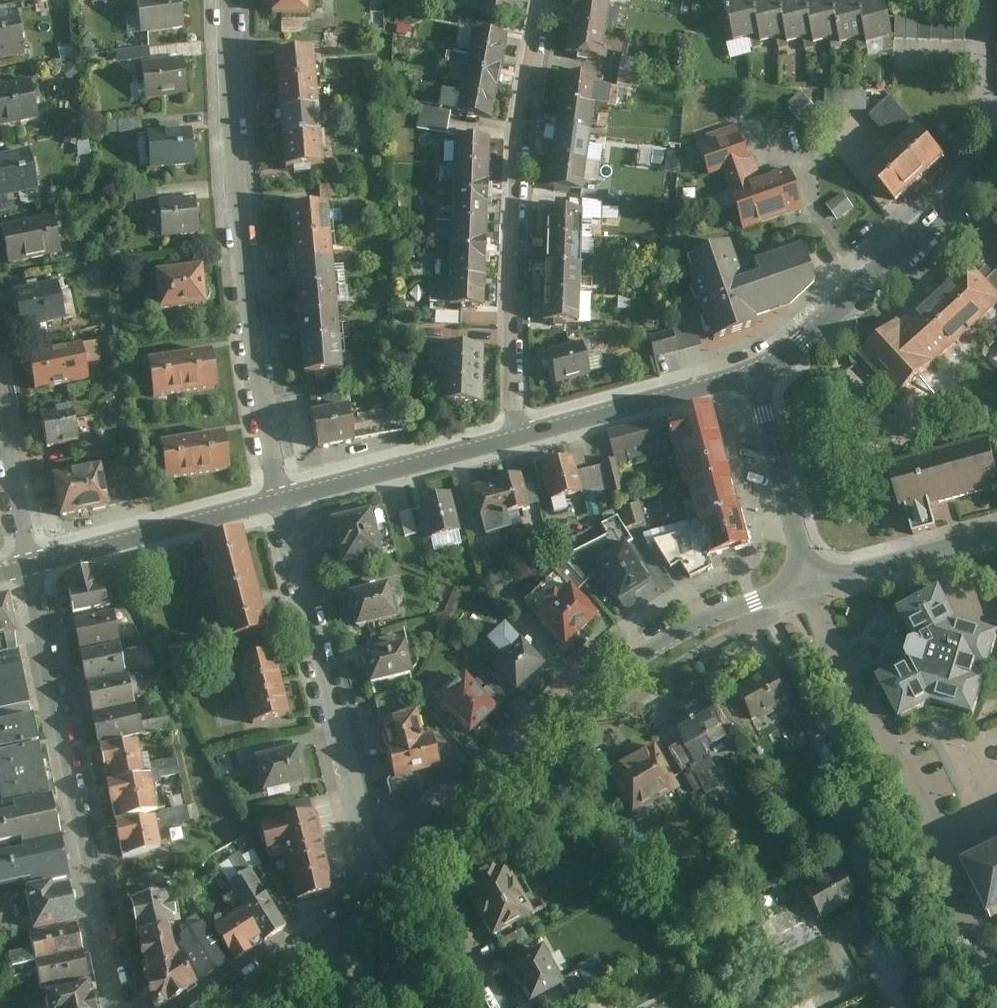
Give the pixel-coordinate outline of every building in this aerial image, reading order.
[(144,35),(188,29),(184,0),(140,0),(144,35)] [(273,13),(311,12),(310,0),(272,0),(273,13)] [(480,9),(514,15),(517,0),(482,0),(480,9)] [(609,29),(613,0),(578,0),(574,23),(609,29)] [(733,41),(752,36),(755,47),(763,46),(762,42),(752,0),(723,0),(733,41)] [(762,42),(779,37),(781,47),(790,45),(789,41),(778,0),(752,0),(762,42)] [(789,41),(804,37),(807,48),(817,46),(816,43),(806,0),(778,0),(789,41)] [(816,43),(831,38),(834,48),(843,46),(842,42),(832,0),(806,0),(816,43)] [(842,42),(858,38),(861,49),(870,47),(869,42),(858,0),(832,0),(842,42)] [(869,42),(884,38),(887,50),(897,47),(886,0),(858,0),(869,42)] [(0,14),(0,58),(30,53),(23,10),(0,14)] [(969,17),(899,14),(898,37),(968,39),(969,17)] [(604,56),(609,29),(574,23),(569,51),(604,56)] [(509,34),(474,29),(469,55),(504,61),(509,34)] [(277,51),(279,78),(318,75),(316,48),(277,51)] [(464,81),(500,87),(504,61),(469,55),(464,81)] [(188,57),(145,62),(150,99),(193,94),(188,57)] [(566,72),(562,99),(597,103),(617,105),(620,85),(602,83),(603,76),(566,72)] [(318,75),(279,78),(281,106),(321,102),(318,75)] [(0,88),(0,124),(43,115),(36,80),(0,88)] [(495,117),(500,87),(464,81),(463,90),(445,87),(441,105),(452,106),(459,107),(458,110),(495,117)] [(899,198),(952,155),(895,94),(872,113),(902,144),(874,168),(899,198)] [(562,99),(558,129),(593,133),(597,103),(562,99)] [(452,106),(441,105),(423,101),(418,127),(449,132),(452,106)] [(321,102),(281,106),(284,135),(324,131),(321,102)] [(165,129),(153,130),(155,168),(200,164),(197,127),(185,128),(184,120),(164,121),(165,129)] [(752,159),(739,124),(698,138),(711,175),(724,170),(745,227),(803,203),(790,167),(762,177),(755,157),(752,159)] [(589,161),(593,133),(558,129),(554,156),(589,161)] [(324,131),(284,135),(286,167),(326,163),(324,131)] [(456,135),(456,163),(491,163),(491,135),(456,135)] [(0,157),(0,195),(40,186),(33,150),(0,157)] [(589,161),(554,156),(550,184),(586,189),(589,161)] [(456,163),(455,189),(490,189),(491,163),(456,163)] [(455,189),(454,219),(489,219),(490,189),(455,189)] [(825,203),(834,218),(852,207),(842,192),(825,203)] [(202,199),(164,201),(167,237),(205,234),(202,199)] [(290,204),(293,233),(333,230),(331,201),(290,204)] [(548,208),(548,234),(584,234),(584,208),(548,208)] [(56,215),(6,227),(15,263),(64,251),(56,215)] [(454,219),(453,246),(489,246),(489,219),(454,219)] [(333,230),(293,233),(295,261),(336,257),(333,230)] [(584,234),(548,234),(547,262),(584,263),(584,234)] [(697,267),(689,269),(714,340),(755,325),(753,317),(751,312),(740,282),(726,243),(693,255),(697,267)] [(453,246),(452,275),(488,275),(489,246),(453,246)] [(759,276),(740,282),(751,312),(788,299),(812,278),(801,246),(754,262),(759,276)] [(336,257),(295,261),(297,288),(338,284),(336,257)] [(863,356),(903,396),(996,314),(996,276),(993,280),(974,261),(908,322),(906,320),(863,356)] [(583,290),(584,263),(547,262),(546,290),(583,290)] [(204,264),(155,269),(160,309),(208,303),(204,264)] [(488,275),(452,275),(451,303),(487,304),(488,275)] [(62,281),(19,290),(27,327),(70,318),(62,281)] [(338,284),(297,288),(300,314),(340,310),(338,284)] [(583,320),(583,290),(546,290),(546,320),(583,320)] [(340,310),(300,314),(302,341),(343,337),(340,310)] [(696,324),(652,336),(657,356),(702,344),(696,324)] [(343,337),(302,341),(305,372),(345,369),(343,337)] [(88,342),(35,354),(43,389),(95,378),(88,342)] [(586,342),(549,352),(557,384),(594,374),(586,342)] [(484,400),(485,345),(432,343),(432,363),(441,363),(440,399),(484,400)] [(212,350),(149,358),(154,396),(217,388),(212,350)] [(723,432),(715,403),(675,414),(679,424),(671,427),(676,446),(723,432)] [(351,404),(313,411),(321,448),(358,440),(353,417),(351,404)] [(79,405),(46,412),(53,447),(86,440),(79,405)] [(353,417),(358,440),(404,431),(399,407),(353,417)] [(659,442),(653,419),(609,430),(620,467),(631,463),(628,450),(659,442)] [(687,486),(691,485),(734,473),(723,432),(676,446),(687,486)] [(225,433),(160,441),(165,478),(230,470),(225,433)] [(990,438),(886,466),(900,515),(908,513),(912,533),(937,527),(932,506),(996,490),(996,466),(990,438)] [(576,458),(543,465),(551,501),(584,493),(579,471),(576,458)] [(616,458),(603,461),(604,465),(611,490),(612,495),(625,492),(616,458)] [(611,490),(604,465),(579,471),(584,493),(585,496),(611,490)] [(108,466),(55,476),(63,516),(117,505),(111,481),(108,466)] [(151,472),(111,481),(117,505),(156,496),(151,472)] [(744,506),(734,473),(691,485),(700,518),(744,506)] [(523,474),(474,486),(487,536),(514,528),(509,512),(531,507),(523,474)] [(462,531),(452,492),(419,501),(429,540),(433,538),(436,549),(460,543),(457,533),(462,531)] [(630,525),(648,521),(643,500),(625,504),(630,525)] [(700,518),(703,527),(656,541),(674,568),(683,563),(693,579),(714,568),(711,558),(755,546),(744,506),(700,518)] [(385,557),(373,509),(332,519),(344,567),(385,557)] [(600,571),(622,602),(654,581),(630,545),(635,542),(619,516),(603,524),(610,536),(563,559),(587,584),(600,571)] [(270,631),(244,529),(201,540),(227,642),(270,631)] [(188,570),(180,546),(112,565),(119,590),(188,570)] [(97,567),(63,575),(72,612),(106,604),(97,567)] [(399,619),(390,583),(350,593),(358,629),(399,619)] [(569,647),(602,617),(573,586),(563,595),(558,591),(546,603),(550,607),(540,616),(569,647)] [(958,621),(941,589),(897,612),(914,645),(911,647),(908,654),(906,661),(908,664),(876,680),(900,724),(933,706),(975,720),(990,671),(996,647),(996,634),(958,621)] [(8,594),(0,596),(0,638),(16,634),(8,594)] [(113,612),(73,621),(79,651),(119,642),(113,612)] [(523,642),(507,626),(490,643),(504,658),(495,667),(520,693),(549,667),(524,641),(523,642)] [(416,676),(407,643),(364,654),(372,687),(416,676)] [(119,644),(80,652),(86,682),(126,673),(119,644)] [(18,649),(0,653),(0,710),(30,703),(18,649)] [(291,717),(274,652),(237,661),(254,726),(291,717)] [(789,699),(773,671),(739,690),(755,718),(789,699)] [(128,674),(86,683),(93,714),(135,705),(128,674)] [(501,712),(468,676),(453,689),(446,681),(433,694),(473,738),(501,712)] [(729,738),(707,701),(672,722),(685,742),(671,749),(699,798),(726,782),(701,741),(709,737),(715,746),(729,738)] [(137,705),(92,715),(99,747),(144,737),(137,705)] [(430,791),(427,775),(443,770),(435,735),(427,737),(421,712),(381,721),(391,764),(394,775),(389,784),(393,801),(415,808),(430,791)] [(0,723),(0,753),(39,745),(33,716),(0,723)] [(138,741),(100,748),(107,783),(145,775),(138,741)] [(0,754),(0,803),(1,808),(50,798),(39,746),(0,754)] [(684,789),(659,747),(612,775),(638,817),(684,789)] [(300,748),(254,760),(264,796),(309,785),(300,748)] [(157,773),(178,774),(178,759),(157,759),(157,773)] [(150,776),(107,785),(115,821),(158,812),(150,776)] [(20,851),(60,842),(50,800),(12,808),(14,817),(0,819),(0,849),(19,846),(20,851)] [(160,817),(117,826),(123,859),(162,851),(158,829),(192,822),(189,807),(162,813),(160,817)] [(335,895),(316,814),(262,826),(270,860),(285,857),(297,905),(335,895)] [(0,859),(0,893),(48,884),(49,888),(68,884),(60,842),(20,851),(21,855),(0,859)] [(965,869),(987,926),(996,921),(996,855),(965,869)] [(517,883),(506,866),(466,890),(497,943),(538,919),(527,900),(533,897),(523,880),(517,883)] [(859,901),(841,870),(805,890),(823,921),(859,901)] [(287,927),(252,872),(228,887),(243,911),(263,942),(287,927)] [(127,884),(138,937),(169,931),(174,930),(164,878),(127,884)] [(22,895),(32,940),(76,930),(68,891),(52,894),(51,889),(22,895)] [(9,896),(0,898),(0,943),(19,939),(9,896)] [(263,942),(243,911),(215,928),(234,961),(263,942)] [(230,966),(197,917),(180,928),(186,937),(179,941),(206,982),(230,966)] [(8,960),(10,972),(82,958),(76,930),(32,940),(28,941),(32,960),(28,961),(26,957),(8,960)] [(138,937),(152,1007),(171,1007),(198,991),(174,956),(169,931),(138,937)] [(546,951),(511,971),(532,1007),(534,1007),(567,989),(546,951)] [(358,953),(354,953),(341,959),(334,964),(330,969),(329,974),(329,980),(330,985),(333,990),(337,995),(343,998),(348,998),(353,998),(359,996),(374,985),(376,981),(377,976),(378,971),(376,966),(374,962),(370,957),(366,954),(362,953),(358,953)] [(88,984),(82,958),(10,972),(13,983),(32,979),(31,974),(36,973),(40,994),(88,984)] [(89,989),(50,998),(50,1000),(44,1001),(45,1007),(93,1007),(89,989)]
